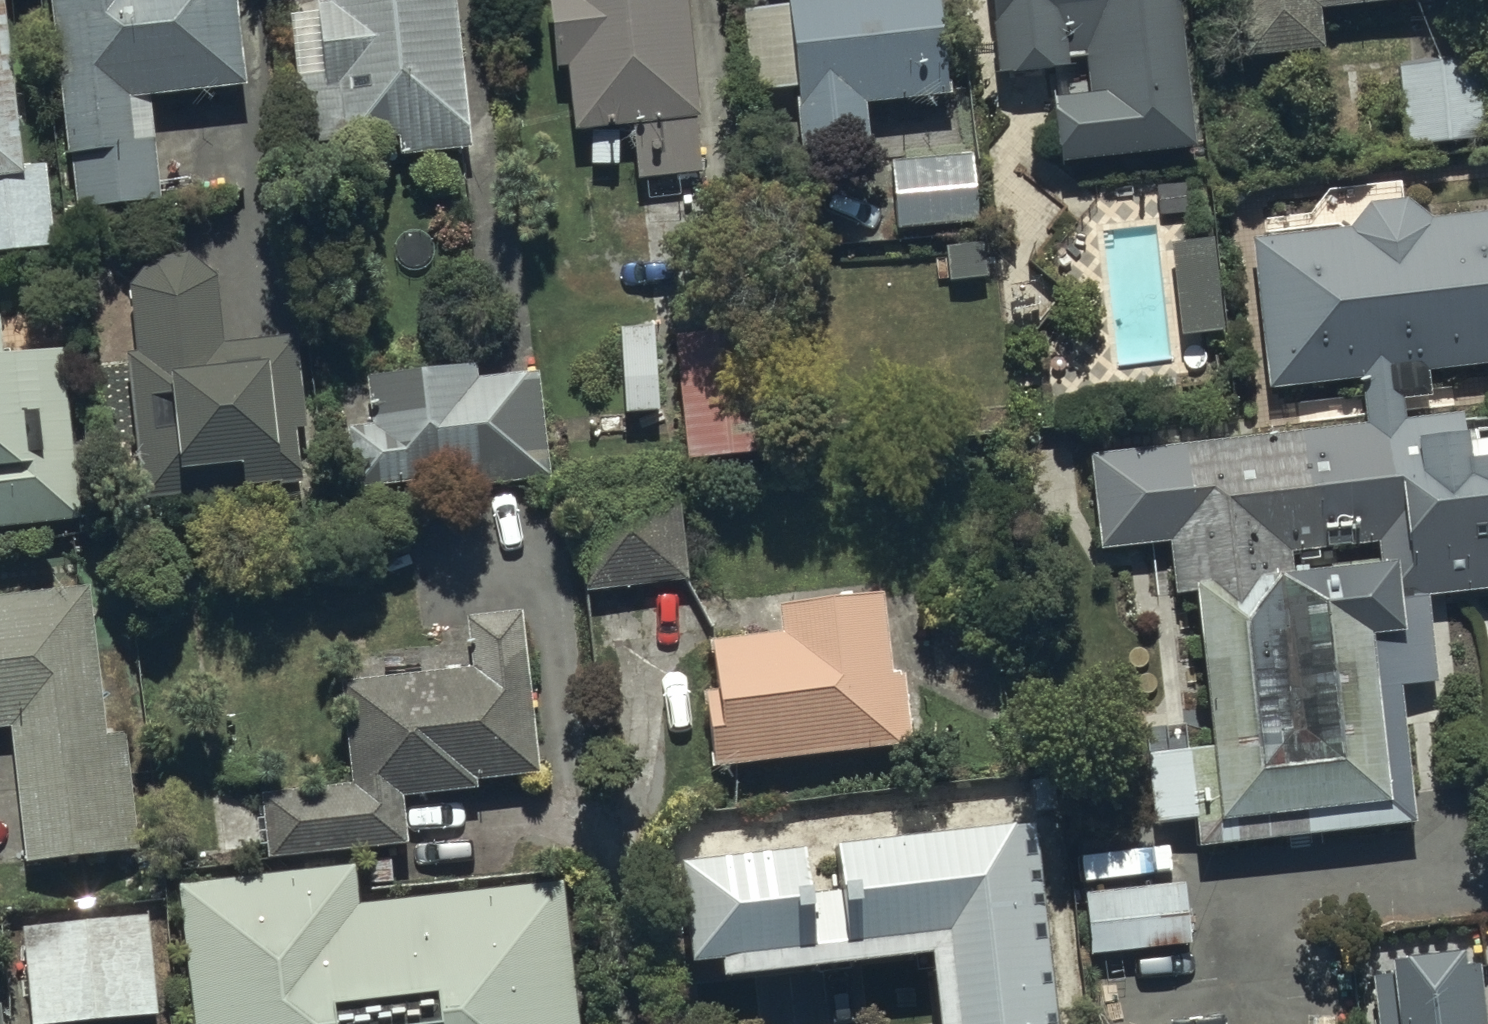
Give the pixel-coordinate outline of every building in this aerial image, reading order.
[(66,173),(71,172),(76,220),(159,212),(149,112),(242,102),(232,0),(49,0),(66,173)] [(327,17),(284,21),(299,163),(398,152),(399,170),(468,163),(451,0),(325,0),(327,17)] [(554,0),(544,1),(551,85),(566,84),(571,146),(586,145),(589,177),(619,175),(617,143),(631,142),(636,192),(695,186),(690,132),(696,131),(685,0),(554,0)] [(821,1),(784,3),(785,22),(741,24),(745,105),(794,102),(798,162),(865,159),(864,115),(938,112),(933,0),(821,0),(821,1)] [(994,85),(994,89),(1065,82),(1064,66),(1083,64),(1087,112),(1052,115),(1057,178),(1196,165),(1180,0),(986,0),(994,85)] [(1238,74),(1325,66),(1322,20),(1426,11),(1425,0),(1233,0),(1238,74)] [(49,257),(43,168),(16,169),(3,1),(0,1),(0,263),(49,257)] [(1481,69),(1396,74),(1400,157),(1486,152),(1481,69)] [(890,168),(894,239),(975,235),(971,164),(890,168)] [(1250,254),(1267,400),(1358,390),(1363,437),(1089,467),(1099,561),(1169,554),(1175,609),(1192,607),(1208,758),(1143,765),(1150,839),(1193,834),(1196,862),(1416,838),(1400,697),(1434,694),(1425,609),(1487,602),(1487,225),(1433,232),(1409,213),(1369,214),(1350,241),(1250,254)] [(1211,249),(1167,255),(1178,348),(1223,342),(1211,249)] [(215,290),(126,299),(133,365),(125,366),(121,367),(135,515),(302,499),(296,445),(302,444),(293,350),(221,357),(215,290)] [(755,336),(673,343),(688,473),(769,463),(755,336)] [(77,522),(58,355),(0,362),(0,360),(0,531),(77,522)] [(348,498),(352,498),(472,488),(473,496),(550,490),(540,373),(365,387),(369,437),(343,439),(348,498)] [(676,480),(570,491),(582,601),(687,590),(676,480)] [(23,858),(122,847),(90,578),(0,589),(0,723),(7,722),(23,858)] [(695,698),(705,775),(908,749),(899,675),(890,676),(881,597),(777,610),(780,635),(706,644),(712,695),(695,698)] [(261,788),(268,854),(407,840),(402,792),(476,785),(475,775),(538,769),(521,608),(466,614),(471,663),(340,676),(350,779),(261,788)] [(678,850),(690,953),(721,950),(723,968),(756,964),(861,953),(927,946),(936,1023),(1055,1023),(1032,811),(678,850)] [(189,1023),(581,1023),(563,877),(356,902),(350,856),(171,877),(189,1023)] [(1190,958),(1183,894),(1088,902),(1095,968),(1190,958)] [(27,1023),(155,1023),(146,931),(19,943),(27,1023)] [(1371,990),(1374,1023),(1477,1023),(1473,990),(1458,992),(1457,980),(1371,990)]
